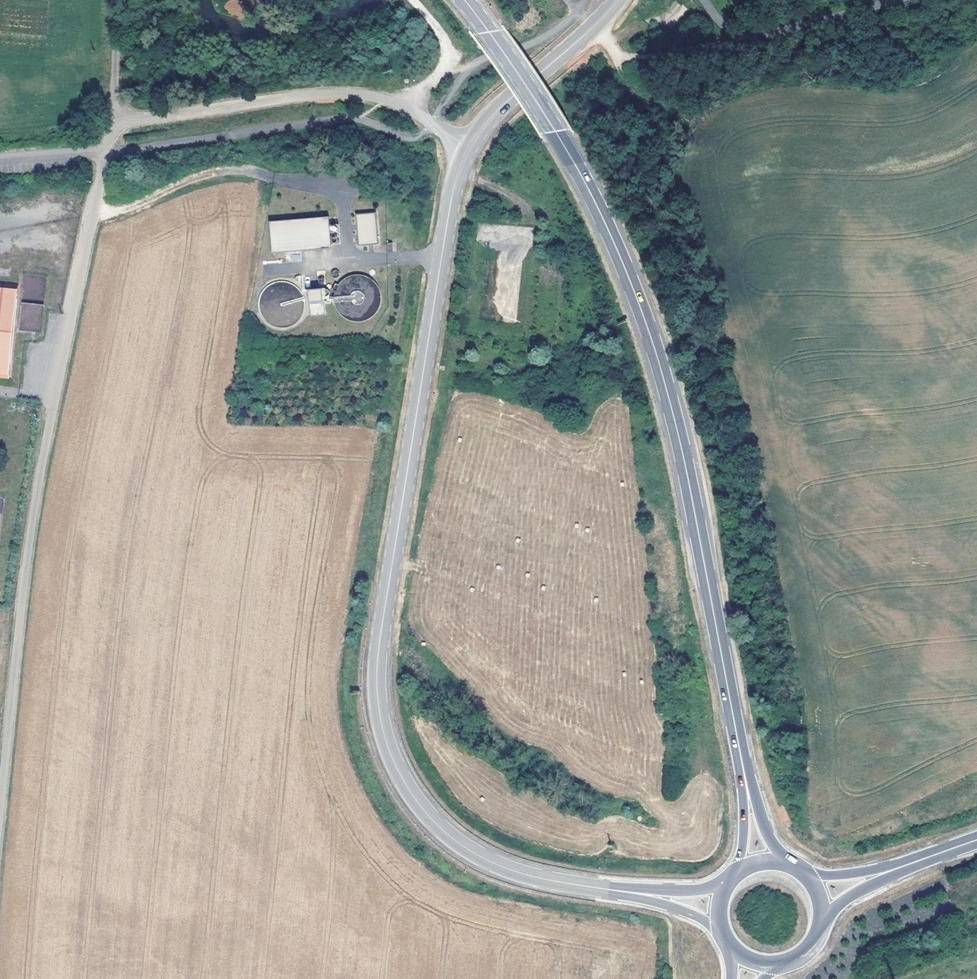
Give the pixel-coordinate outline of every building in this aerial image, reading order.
[(377,216),(357,218),(359,248),(379,246),(377,216)] [(328,222),(269,227),(271,257),(331,252),(328,222)] [(0,282),(0,379),(8,379),(18,284),(0,282)] [(308,289),(309,315),(326,314),(324,288),(308,289)] [(40,332),(43,304),(22,302),(19,330),(40,332)]
